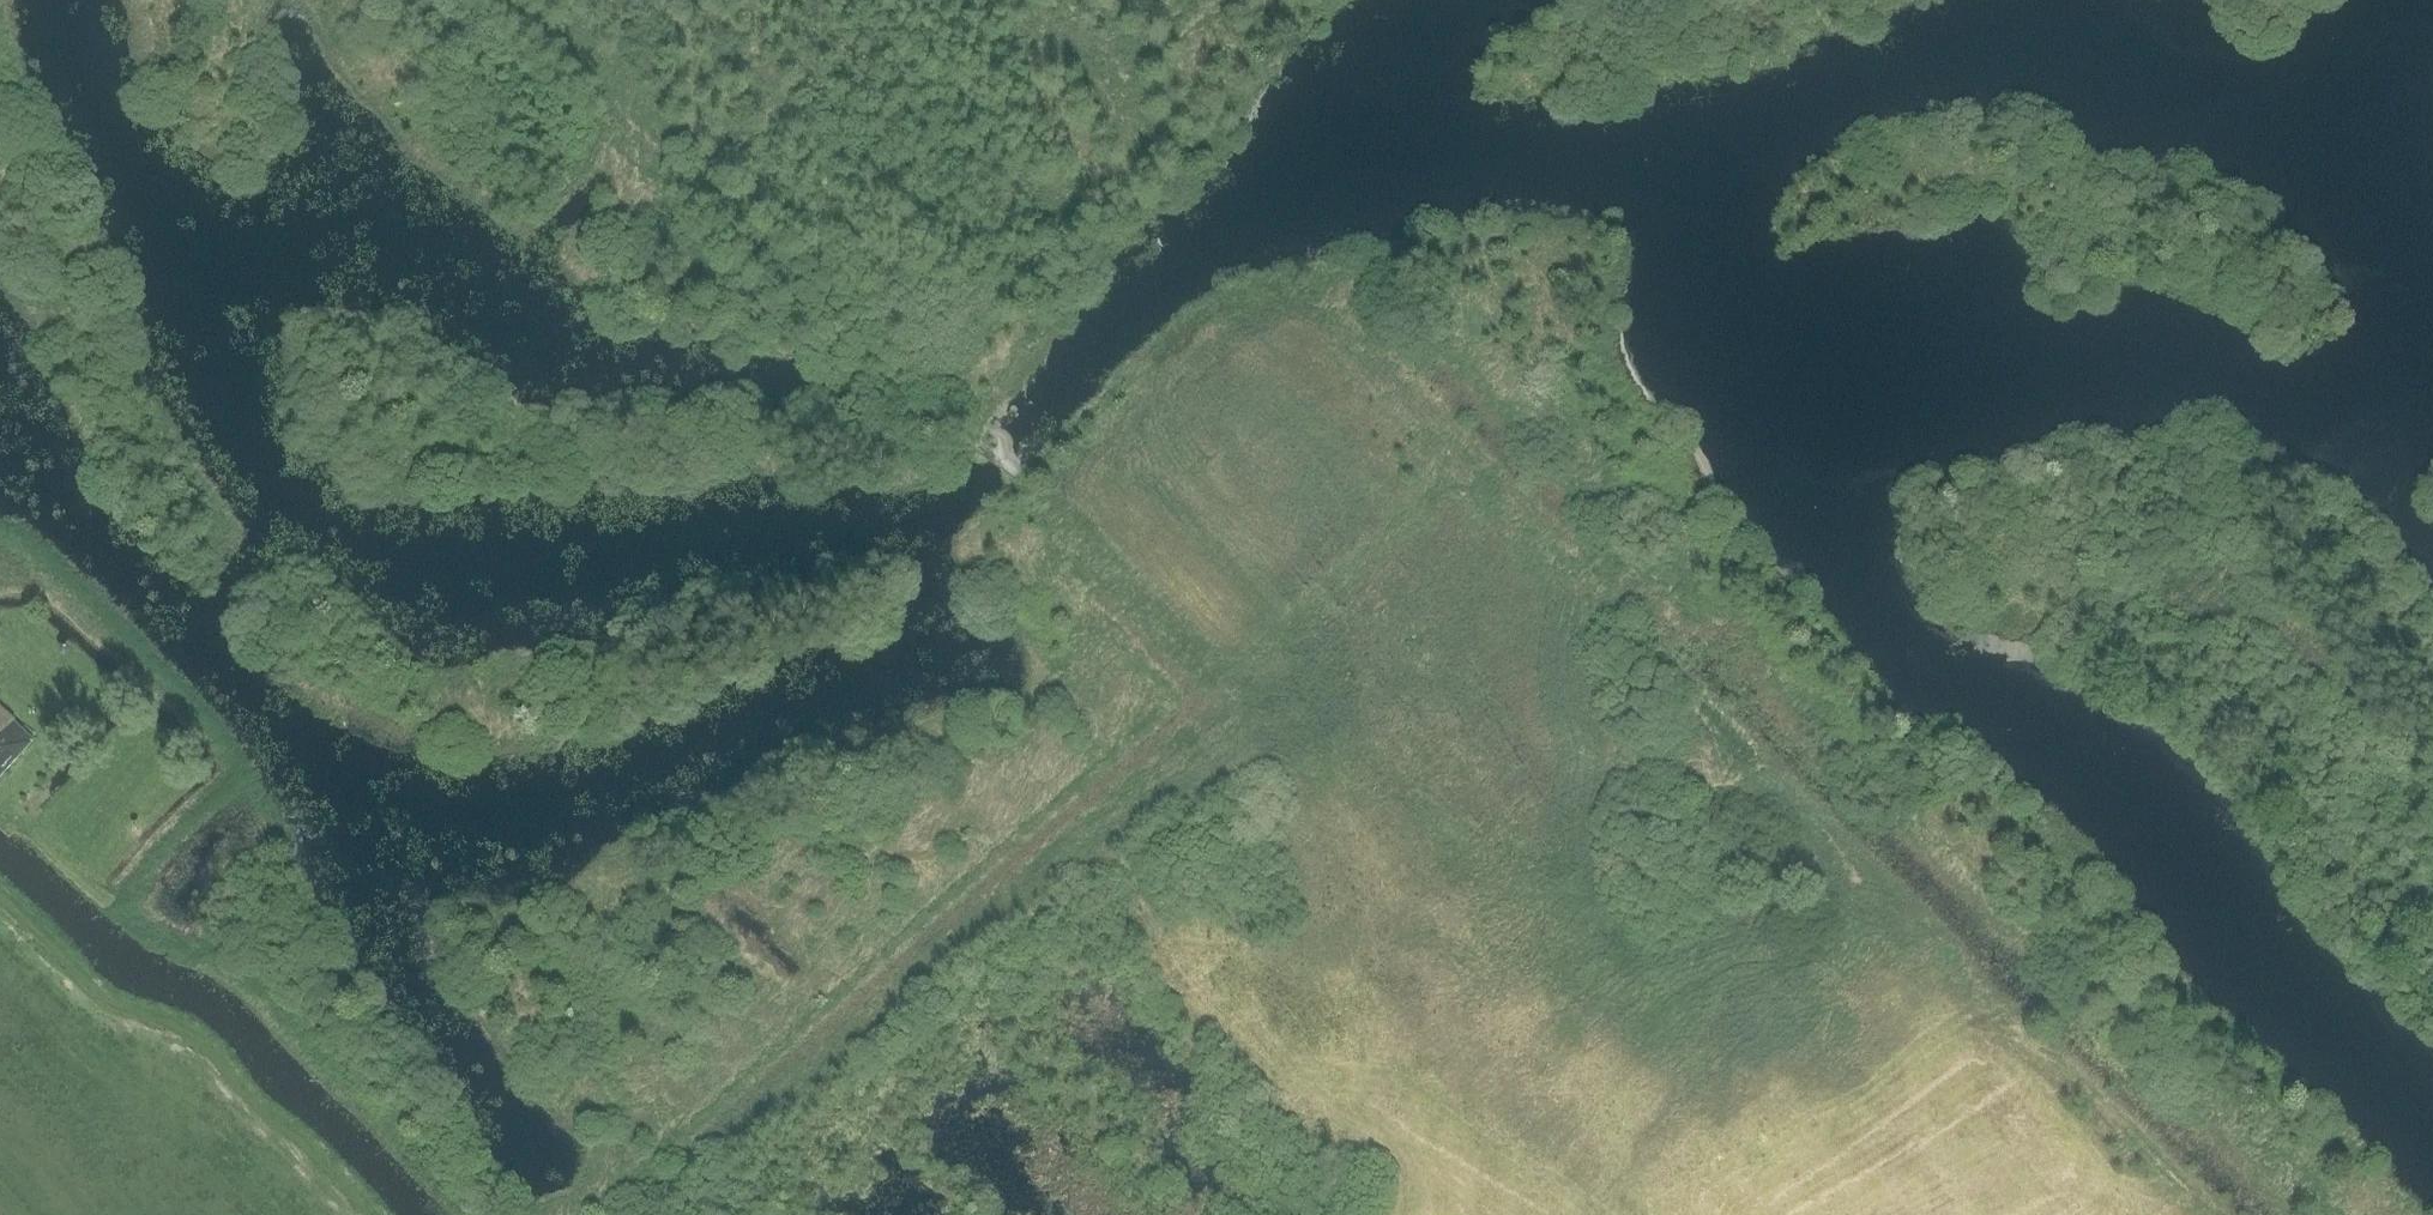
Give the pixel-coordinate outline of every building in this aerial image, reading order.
[(31,740),(0,713),(0,776),(31,740)]
